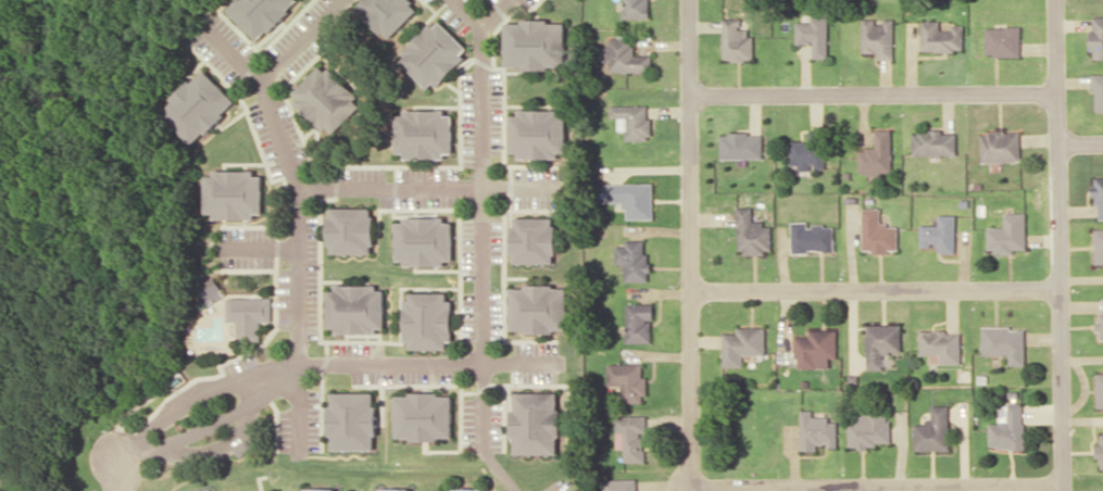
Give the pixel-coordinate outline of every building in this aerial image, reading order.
[(299,0),(236,0),(227,9),(259,41),(299,0)] [(411,0),(362,0),(355,6),(388,39),(420,9),(411,0)] [(650,18),(650,0),(625,0),(625,18),(650,18)] [(796,43),(814,44),(813,57),(828,58),(829,17),(811,16),(811,22),(797,22),(796,43)] [(1091,16),(1091,58),(1102,58),(1102,16),(1091,16)] [(723,18),(724,60),(753,59),(752,28),(742,28),(742,17),(723,18)] [(471,49),(438,18),(399,59),(431,91),(471,49)] [(894,58),(895,18),(863,18),(863,52),(878,52),(878,58),(894,58)] [(922,20),(922,50),(963,51),(964,24),(953,24),(953,31),(940,30),(941,21),(922,20)] [(567,21),(507,21),(506,67),(567,68),(567,21)] [(1021,55),(1021,26),(986,26),(986,55),(1021,55)] [(652,71),(652,54),(634,54),(633,39),(608,39),(608,71),(652,71)] [(291,94),(330,135),(362,104),(323,63),(291,94)] [(236,101),(203,69),(160,112),(193,145),(236,101)] [(1091,90),(1095,90),(1095,111),(1102,111),(1102,73),(1091,73),(1091,90)] [(626,139),(650,138),(650,104),(611,105),(611,117),(618,117),(618,130),(625,130),(626,139)] [(453,110),(405,109),(405,115),(397,115),(396,156),(453,157),(453,110)] [(568,111),(511,110),(511,156),(567,157),(568,111)] [(859,149),(860,174),(893,173),(892,129),(876,129),(877,148),(859,149)] [(958,154),(957,133),(944,133),(944,130),(913,131),(914,155),(958,154)] [(791,140),(790,168),(825,169),(826,131),(809,131),(809,141),(791,140)] [(1020,131),(982,132),(983,161),(1021,160),(1020,131)] [(763,158),(763,133),(721,133),(721,158),(763,158)] [(263,172),(206,171),(206,217),(263,217),(263,172)] [(653,182),(604,183),(605,201),(625,201),(625,219),(654,218),(653,182)] [(373,253),(374,208),(330,207),(329,253),(373,253)] [(772,223),(754,223),(753,207),(738,207),(739,253),(773,252),(772,223)] [(899,224),(882,224),(882,207),(864,207),(864,251),(899,251),(899,224)] [(988,227),(988,253),(1015,252),(1015,248),(1027,248),(1026,212),(1005,213),(1005,226),(988,227)] [(956,253),(957,215),(939,214),(939,224),(921,224),(921,245),(939,246),(939,252),(956,253)] [(556,216),(512,217),(513,263),(557,263),(556,216)] [(454,219),(397,218),(396,260),(405,260),(405,264),(453,264),(454,219)] [(835,251),(834,224),(810,225),(810,221),(792,222),(793,252),(835,251)] [(1094,228),(1095,264),(1102,263),(1102,228),(1094,228)] [(617,246),(617,264),(626,263),(626,281),(649,281),(648,240),(625,240),(625,245),(617,246)] [(224,297),(218,278),(200,284),(207,303),(224,297)] [(385,331),(385,289),(377,289),(377,285),(328,286),(328,332),(385,331)] [(568,286),(511,286),(511,332),(569,331),(568,286)] [(406,349),(448,349),(448,341),(453,341),(452,292),(406,293),(406,349)] [(272,298),(227,297),(227,321),(238,321),(238,340),(260,341),(260,321),(271,321),(272,298)] [(652,342),(653,304),(628,303),(627,342),(652,342)] [(902,352),(902,323),(867,324),(867,369),(884,369),(883,353),(902,352)] [(767,354),(766,327),(738,327),(738,333),(723,333),(724,366),(744,366),(744,354),(767,354)] [(1026,327),(983,327),(983,354),(1009,354),(1009,365),(1026,365),(1026,327)] [(838,330),(810,329),(809,336),(796,336),(796,367),(831,367),(831,357),(837,358),(838,330)] [(961,331),(920,331),(920,354),(940,354),(940,363),(962,363),(961,331)] [(643,363),(607,363),(607,385),(622,385),(622,402),(647,402),(646,376),(643,376),(643,363)] [(375,392),(330,392),(330,450),(376,449),(375,392)] [(560,453),(560,392),(514,392),(513,453),(560,453)] [(453,393),(395,394),(396,439),(454,439),(453,393)] [(1025,403),(999,404),(999,423),(989,423),(990,448),(1025,448),(1025,403)] [(915,422),(916,450),(951,450),(950,405),(932,405),(932,422),(915,422)] [(838,418),(813,418),(813,410),(801,410),(802,450),(817,450),(817,445),(838,445),(838,418)] [(849,422),(849,446),(890,446),(890,413),(857,412),(856,423),(849,422)] [(645,462),(644,432),(647,432),(647,415),(617,415),(617,448),(624,448),(624,462),(645,462)] [(603,490),(640,490),(640,478),(603,479),(603,490)]
